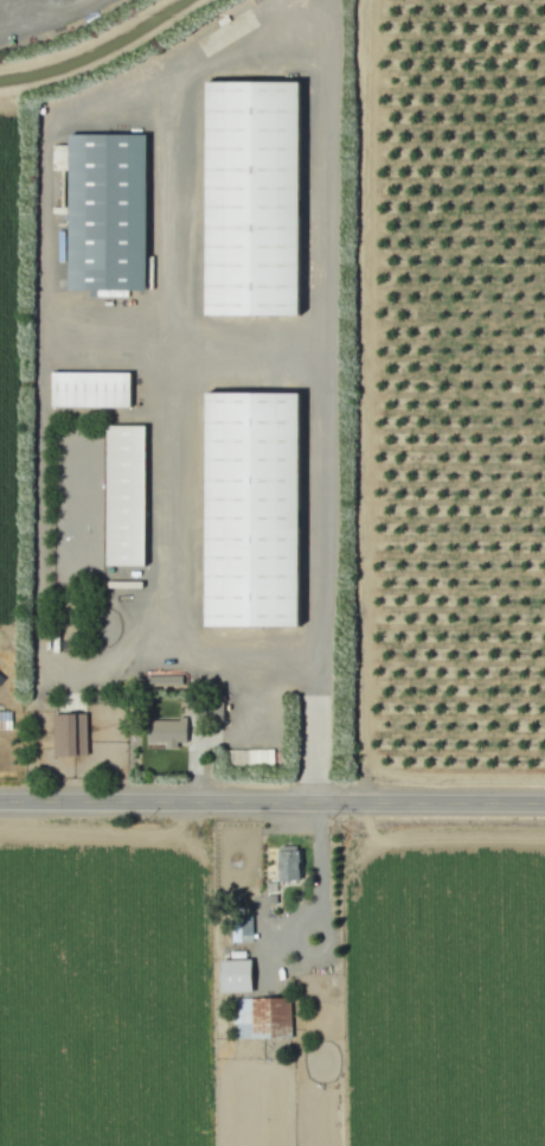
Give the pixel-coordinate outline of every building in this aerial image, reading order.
[(205,82),(300,82),(299,316),(205,316),(205,82)] [(68,134),(143,135),(143,289),(68,289),(68,134)] [(50,373),(129,373),(128,408),(50,407),(50,373)] [(203,393),(297,394),(297,626),(204,626),(203,393)] [(104,425),(143,426),(143,566),(105,566),(104,425)] [(52,757),(86,756),(85,713),(51,715),(52,757)] [(186,742),(185,720),(145,721),(146,743),(165,743),(165,749),(177,748),(177,742),(186,742)] [(278,881),(298,881),(297,846),(277,847),(278,881)] [(250,918),(230,919),(231,942),(251,941),(250,918)] [(250,960),(219,960),(220,993),(250,992),(250,960)] [(232,1039),(290,1038),(289,998),(232,999),(232,1039)]
